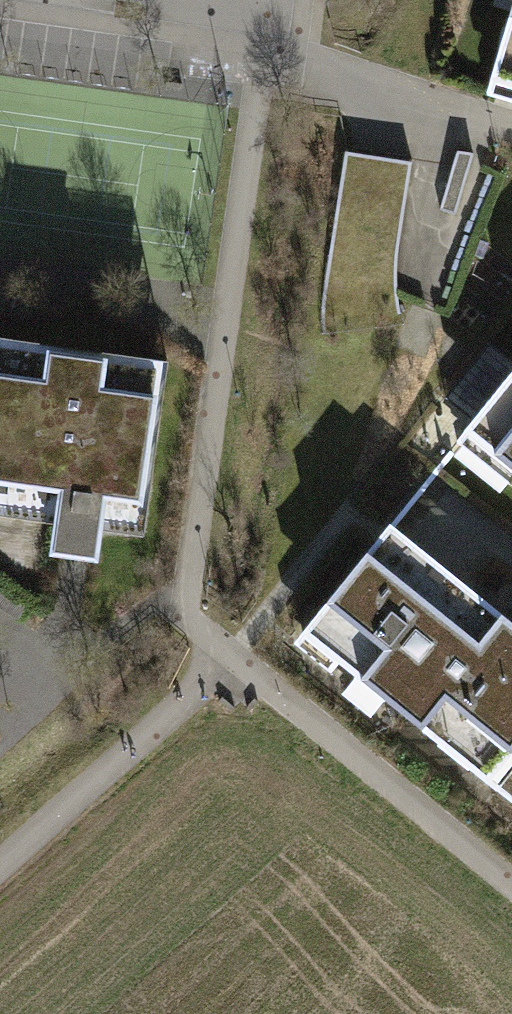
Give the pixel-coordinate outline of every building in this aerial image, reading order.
[(484,85),(511,93),(511,0),(509,0),(484,85)] [(404,304),(410,154),(341,152),(335,302),(404,304)] [(0,331),(0,513),(54,520),(51,545),(99,551),(103,521),(148,527),(170,353),(0,331)] [(467,435),(511,470),(511,380),(467,435)] [(395,531),(306,640),(482,781),(511,745),(511,625),(395,531)]
